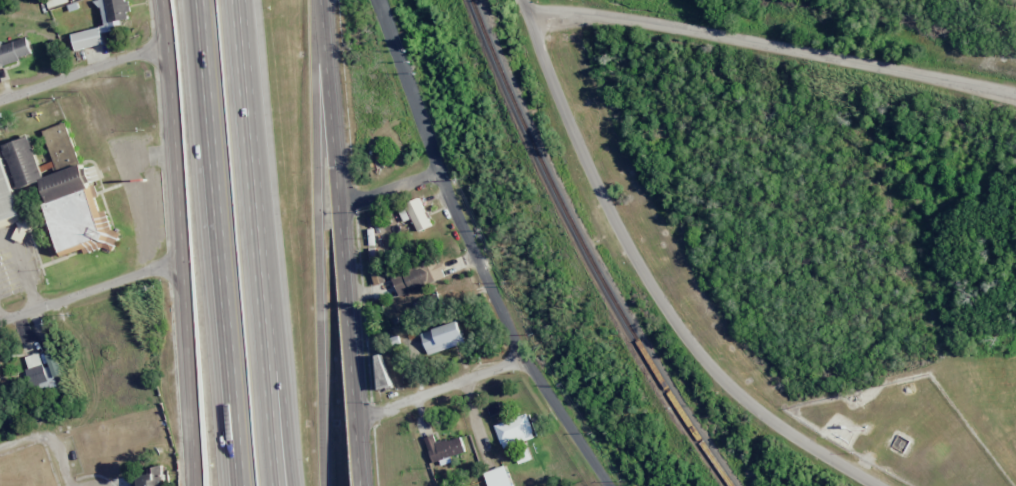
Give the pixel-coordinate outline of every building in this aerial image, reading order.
[(102,23),(131,19),(128,1),(125,2),(125,0),(98,0),(102,23)] [(72,34),(75,50),(104,45),(101,28),(72,34)] [(27,37),(3,44),(2,43),(0,44),(0,66),(33,57),(27,37)] [(18,223),(19,228),(17,227),(12,237),(22,243),(27,232),(25,231),(51,223),(61,252),(82,245),(84,253),(103,247),(112,251),(120,234),(112,230),(106,210),(98,213),(93,198),(97,197),(92,181),(102,178),(100,171),(97,172),(96,167),(82,171),(81,166),(79,167),(64,125),(44,132),(59,174),(42,179),(28,138),(4,147),(19,188),(40,181),(48,203),(43,204),(45,208),(22,216),(0,154),(0,230),(18,223)] [(417,232),(431,226),(420,199),(398,208),(403,222),(412,218),(417,232)] [(398,296),(441,281),(434,261),(391,276),(398,296)] [(371,275),(375,285),(385,282),(381,272),(371,275)] [(421,334),(429,355),(466,342),(458,321),(421,334)] [(63,375),(56,353),(46,355),(49,366),(43,367),(39,353),(24,357),(35,393),(56,387),(54,378),(63,375)] [(488,408),(490,416),(501,413),(498,405),(488,408)] [(502,448),(535,438),(528,415),(495,426),(502,448)] [(460,436),(437,444),(433,435),(424,438),(433,463),(466,452),(460,436)] [(132,485),(165,485),(164,466),(150,467),(147,475),(131,476),(132,485)]
